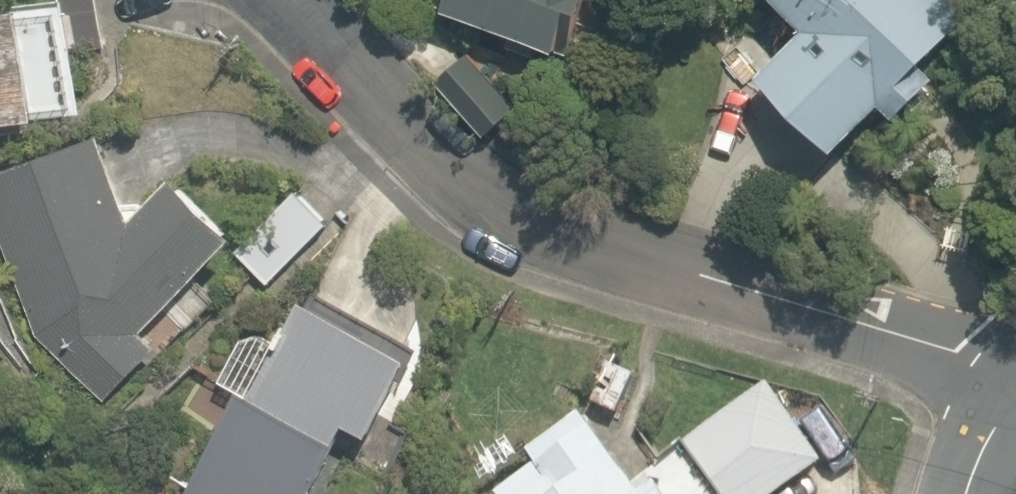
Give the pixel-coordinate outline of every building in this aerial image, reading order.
[(85,110),(78,49),(109,45),(103,0),(62,0),(62,5),(0,13),(0,121),(85,110)] [(539,52),(544,38),(578,49),(594,0),(444,0),(518,25),(512,43),(539,52)] [(838,146),(884,100),(897,113),(936,75),(923,61),(970,15),(955,0),(784,0),(809,26),(764,70),(838,146)] [(438,79),(487,135),(521,105),(472,49),(438,79)] [(106,399),(158,345),(144,331),(240,233),(178,173),(137,215),(107,131),(0,170),(0,228),(38,332),(106,399)] [(189,493),(311,493),(350,420),(373,432),(411,359),(414,361),(423,344),(316,287),(309,300),(307,299),(282,341),(263,331),(244,337),(223,377),(243,388),(187,493),(189,493)] [(593,402),(618,413),(635,375),(610,363),(593,402)] [(825,463),(770,383),(634,488),(621,466),(594,426),(592,428),(581,412),(528,449),(538,464),(499,493),(780,493),(825,463)]
